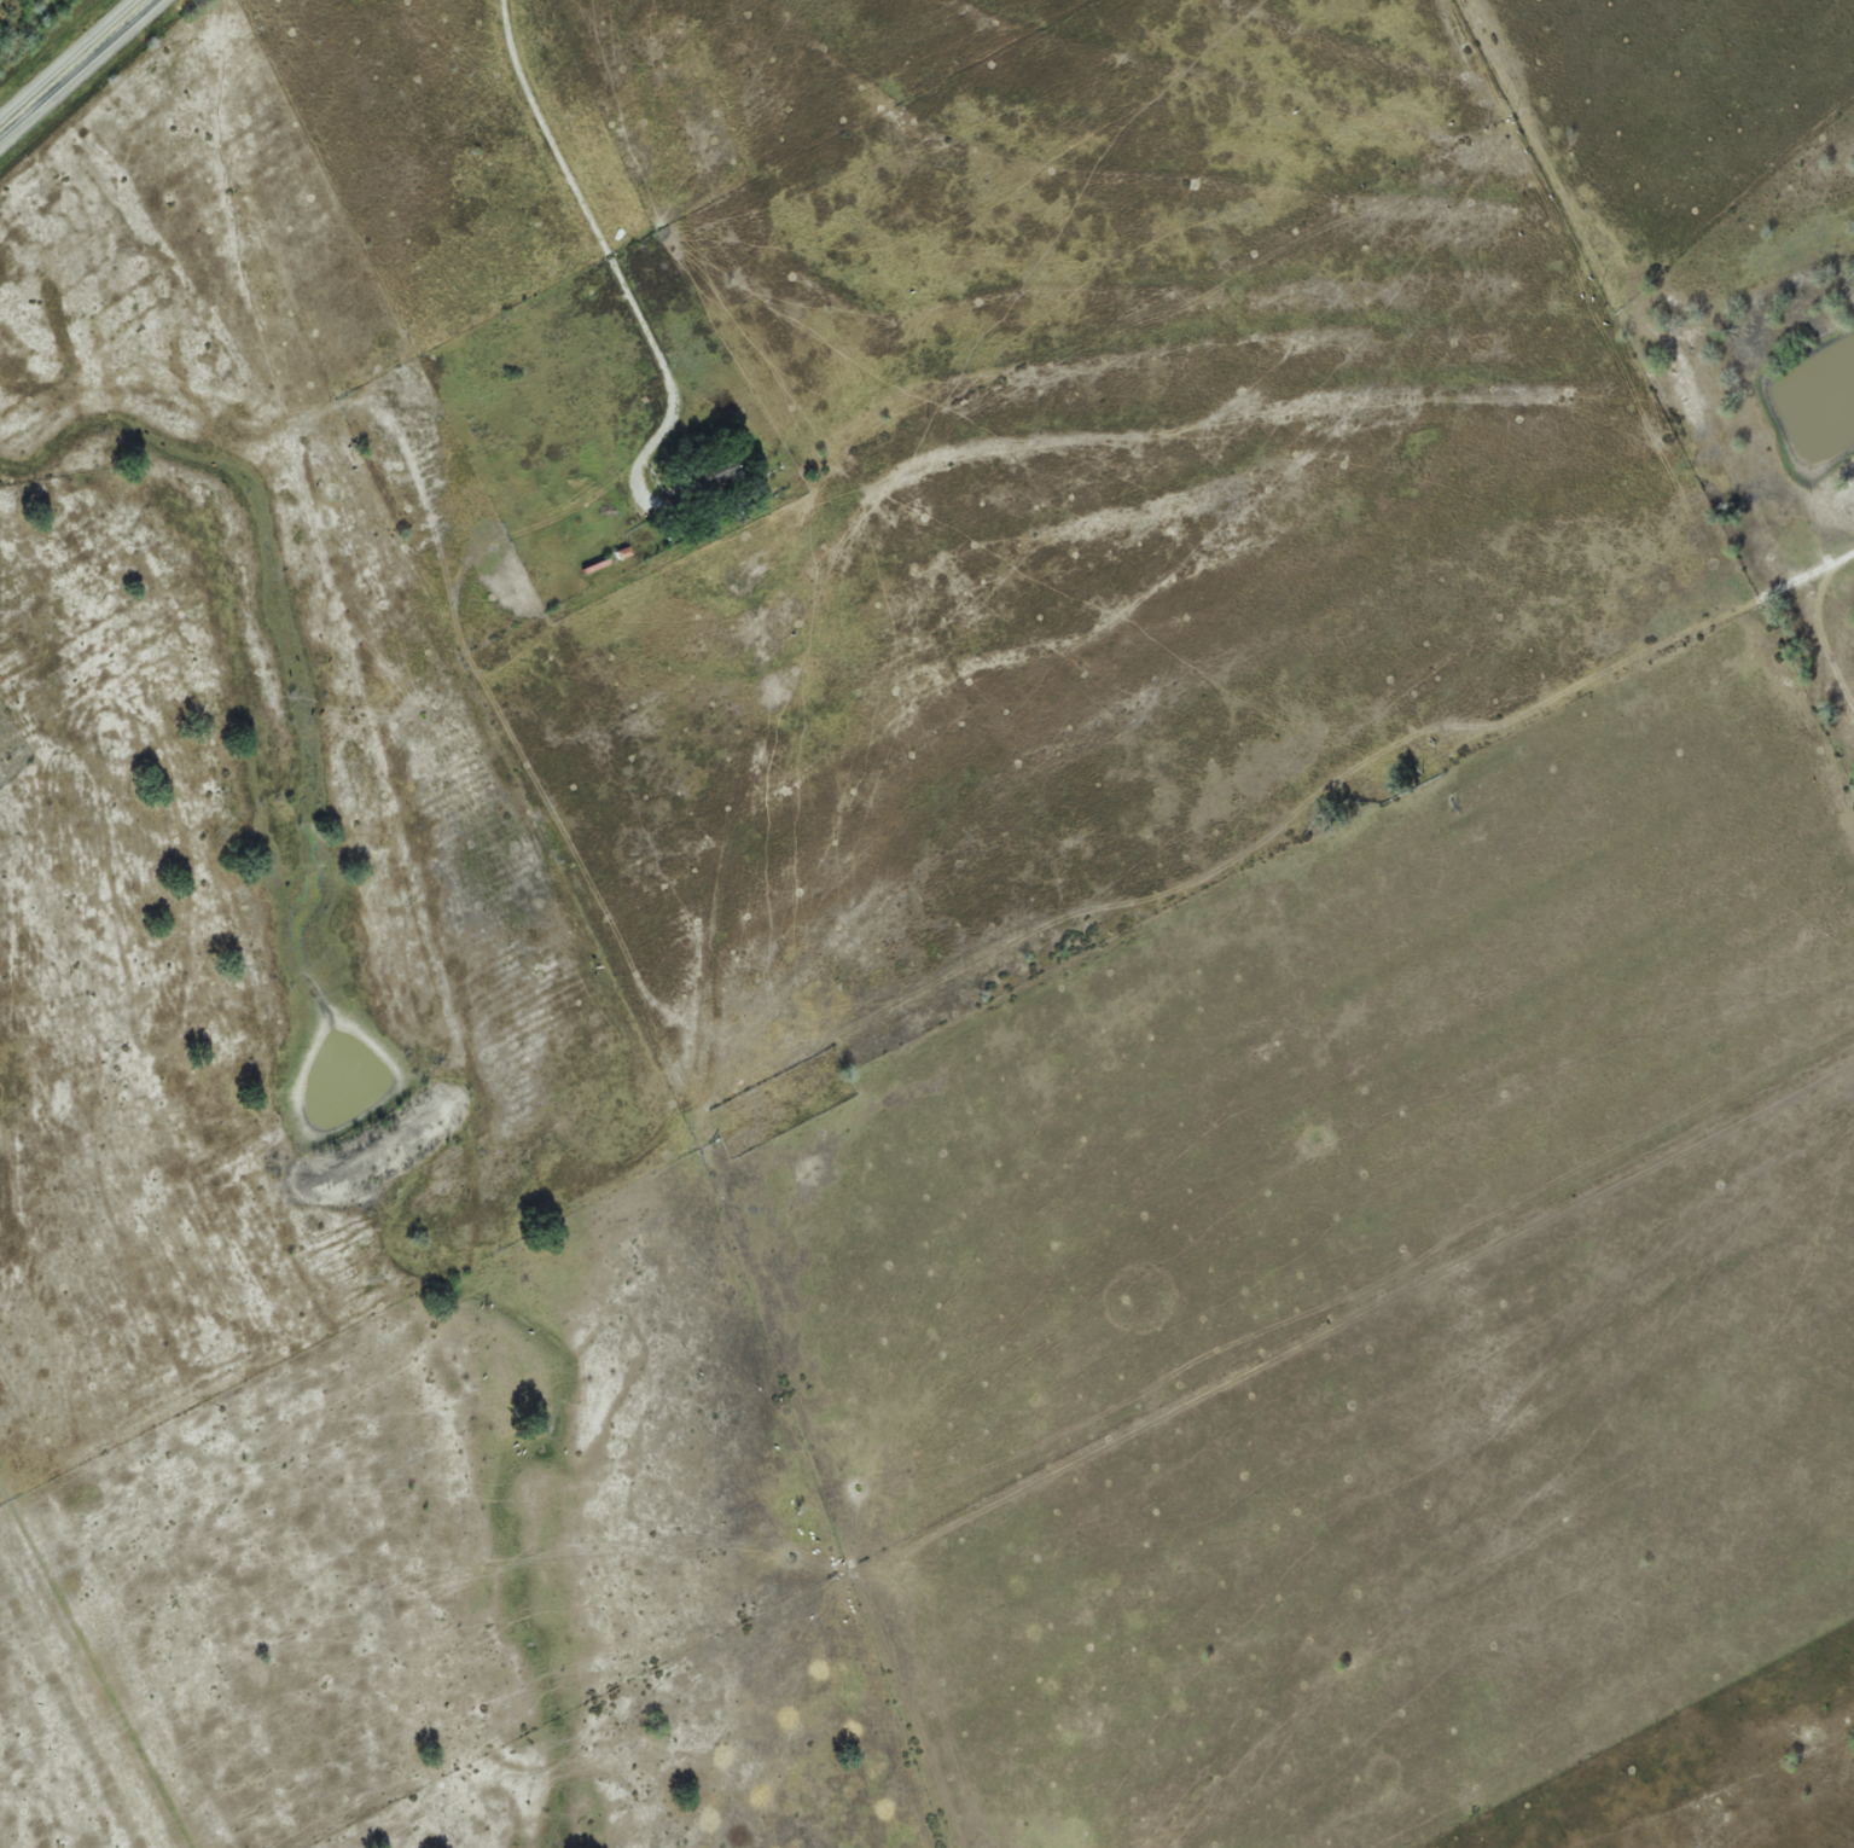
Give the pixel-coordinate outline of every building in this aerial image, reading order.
[(694,473),(704,492),(742,471),(731,453),(694,473)]
